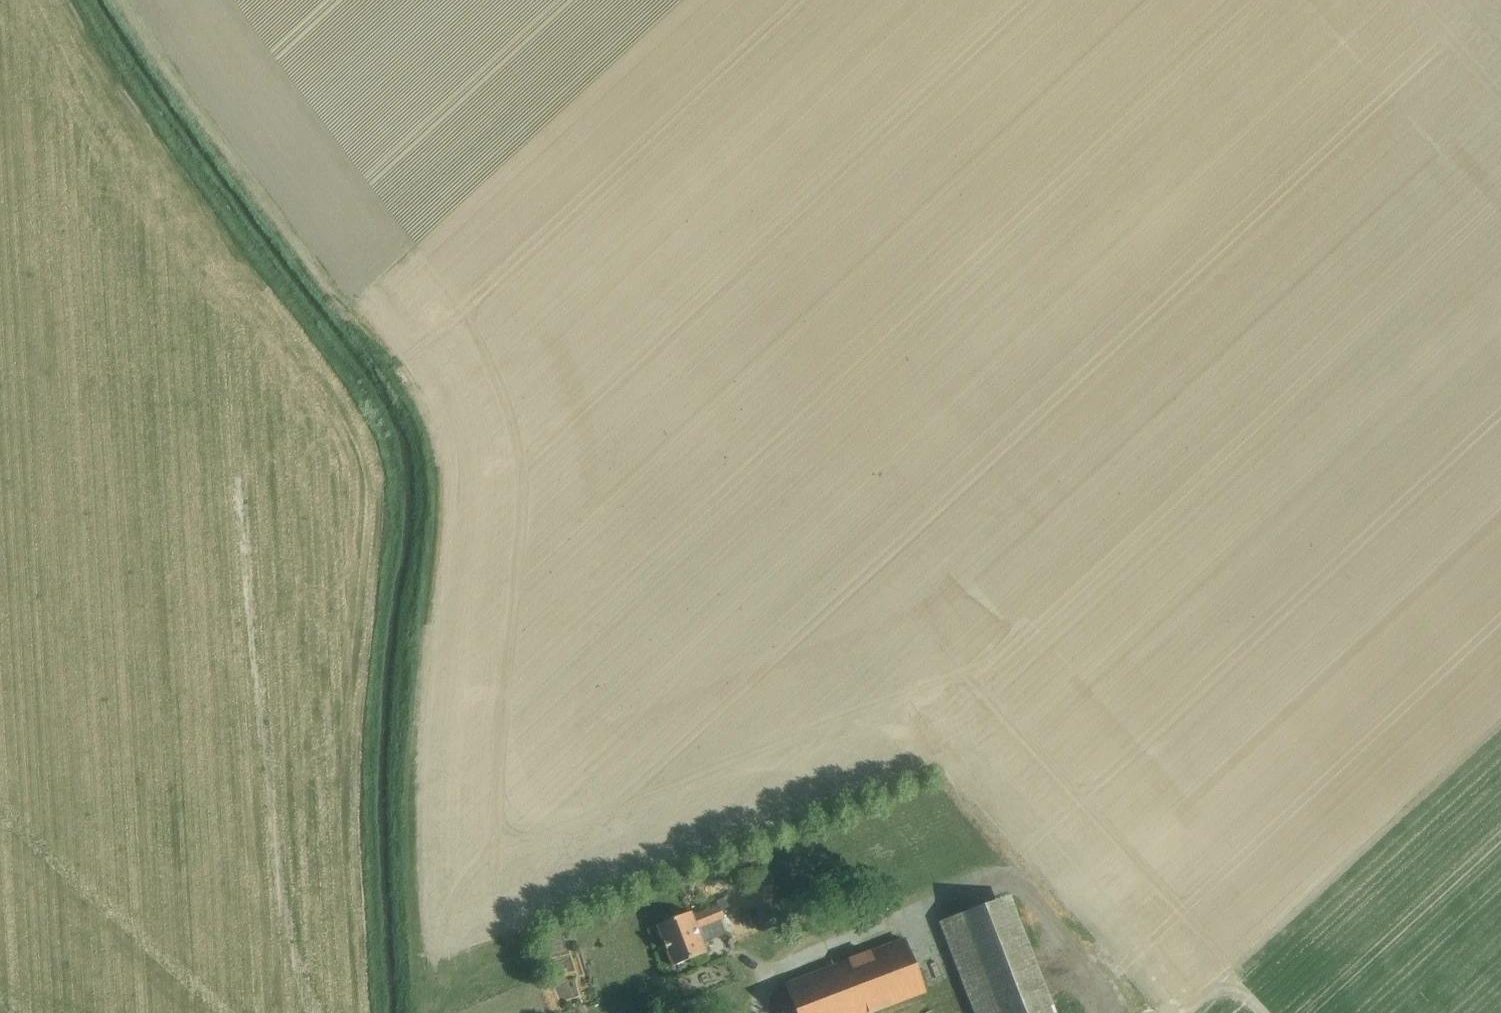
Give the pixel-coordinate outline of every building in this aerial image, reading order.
[(979,1012),(1056,1012),(1016,892),(946,916),(979,1012)] [(700,930),(727,920),(720,901),(706,906),(707,910),(693,915),(692,912),(658,924),(674,967),(709,954),(700,930)] [(747,911),(739,914),(743,924),(750,921),(747,911)] [(924,993),(904,941),(786,985),(797,1012),(871,1012),(924,993)]
